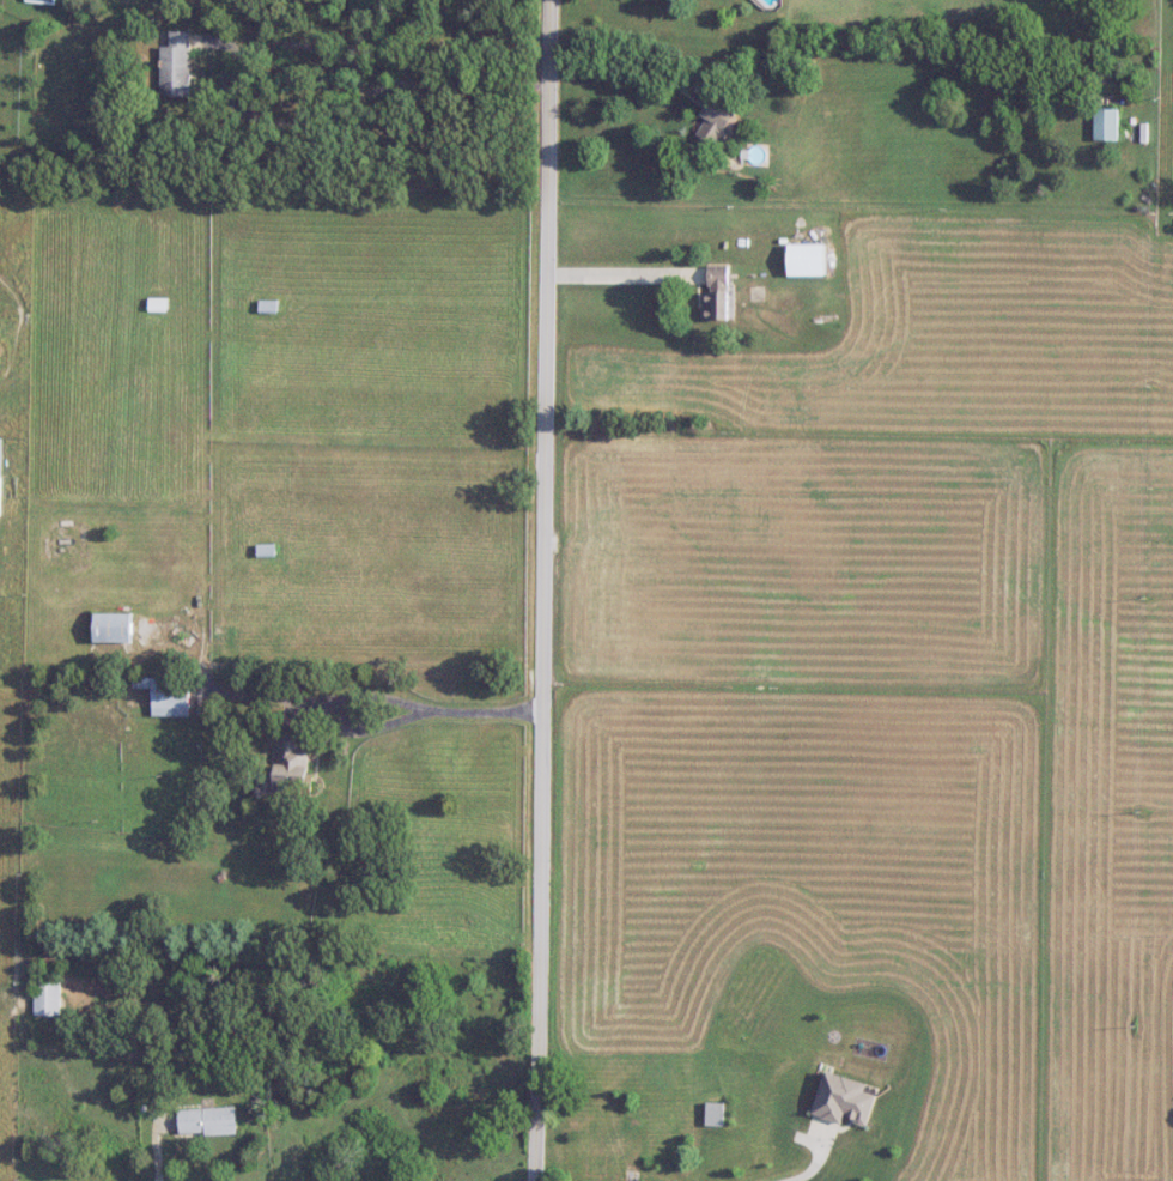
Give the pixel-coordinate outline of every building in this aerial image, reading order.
[(161,47),(161,98),(192,98),(192,32),(171,32),(171,47),(161,47)] [(718,149),(741,115),(719,99),(695,134),(718,149)] [(1120,111),(1095,111),(1095,142),(1120,142),(1120,111)] [(830,275),(830,244),(791,244),(791,275),(830,275)] [(733,319),(733,266),(711,266),(711,292),(704,292),(704,319),(733,319)] [(168,311),(168,300),(150,300),(150,312),(168,311)] [(279,313),(279,301),(260,301),(260,313),(279,313)] [(278,558),(278,545),(259,545),(259,558),(278,558)] [(135,643),(135,614),(96,614),(96,643),(135,643)] [(191,716),(191,678),(153,678),(153,716),(191,716)] [(309,795),(311,747),(301,747),(302,731),(279,730),(277,794),(309,795)] [(36,1015),(62,1015),(62,977),(36,977),(36,1015)] [(619,1094),(635,1094),(635,1076),(619,1077),(619,1094)] [(724,1127),(724,1103),(707,1103),(707,1127),(724,1127)] [(180,1109),(180,1136),(238,1135),(238,1108),(180,1109)]
